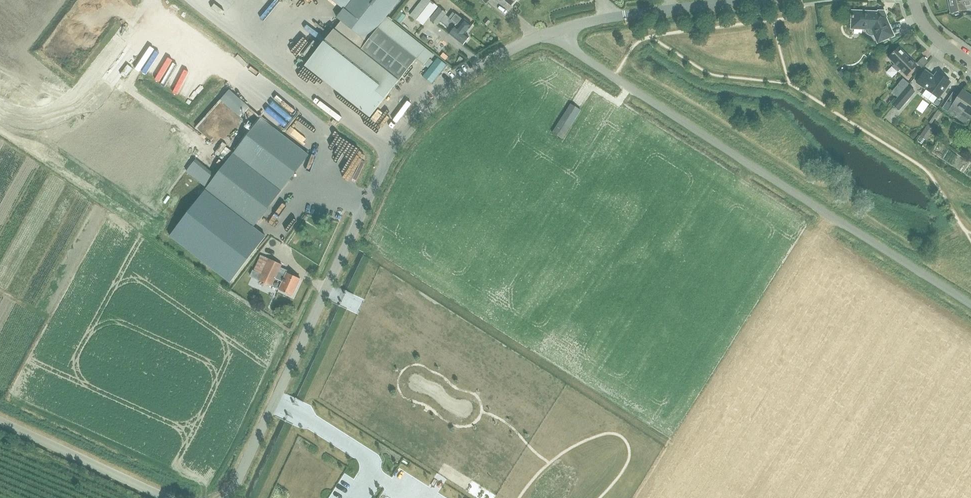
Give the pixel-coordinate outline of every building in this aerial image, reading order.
[(345,10),(338,19),(342,23),(307,65),(369,117),(417,59),(424,65),(434,54),(387,15),(399,0),(333,0),(345,10)] [(410,15),(423,25),(438,6),(429,0),(423,0),(410,15)] [(952,13),(966,10),(966,9),(970,7),(970,0),(949,0),(952,13)] [(224,14),(227,8),(218,3),(215,9),(224,14)] [(438,25),(447,14),(440,8),(431,19),(438,25)] [(853,11),(852,26),(866,26),(866,29),(866,31),(868,34),(870,35),(872,36),(875,35),(878,43),(893,36),(885,17),(884,18),(883,16),(881,15),(878,15),(878,13),(853,11)] [(466,34),(472,26),(465,19),(464,21),(456,14),(456,15),(453,12),(449,18),(451,20),(451,21),(455,24),(454,26),(456,27),(450,34),(464,45),(470,38),(466,34)] [(424,36),(421,40),(426,44),(429,40),(424,36)] [(906,76),(917,66),(899,47),(888,58),(895,64),(893,66),(899,72),(900,70),(906,76)] [(428,67),(434,73),(444,63),(438,57),(428,67)] [(844,69),(839,72),(842,78),(847,75),(844,69)] [(925,71),(917,82),(926,89),(922,95),(934,103),(938,98),(939,98),(951,82),(937,73),(934,77),(925,71)] [(892,92),(898,97),(908,85),(909,84),(903,79),(892,92)] [(135,81),(131,85),(138,90),(141,86),(135,81)] [(908,85),(898,97),(892,104),(899,111),(916,91),(908,85)] [(412,116),(426,92),(420,89),(406,113),(412,116)] [(942,108),(952,115),(957,107),(970,116),(970,115),(970,97),(968,95),(969,95),(963,91),(959,96),(953,92),(942,108)] [(920,111),(925,103),(920,100),(915,107),(920,111)] [(563,139),(581,110),(571,104),(552,133),(563,139)] [(208,188),(207,189),(172,235),(232,281),(268,235),(256,226),(310,154),(262,117),(217,176),(195,159),(186,171),(208,188)] [(928,124),(920,135),(927,140),(935,128),(928,124)] [(187,152),(179,164),(184,167),(192,155),(187,152)] [(354,178),(363,158),(358,156),(349,176),(354,178)] [(195,190),(198,185),(188,179),(185,184),(195,190)] [(252,270),(260,273),(266,260),(258,256),(252,270)] [(294,297),(302,279),(289,273),(289,271),(282,268),(283,265),(270,260),(260,281),(273,287),(277,279),(284,283),(280,291),(294,297)] [(252,277),(248,284),(255,288),(259,281),(252,277)] [(245,289),(242,297),(250,300),(253,293),(245,289)]
